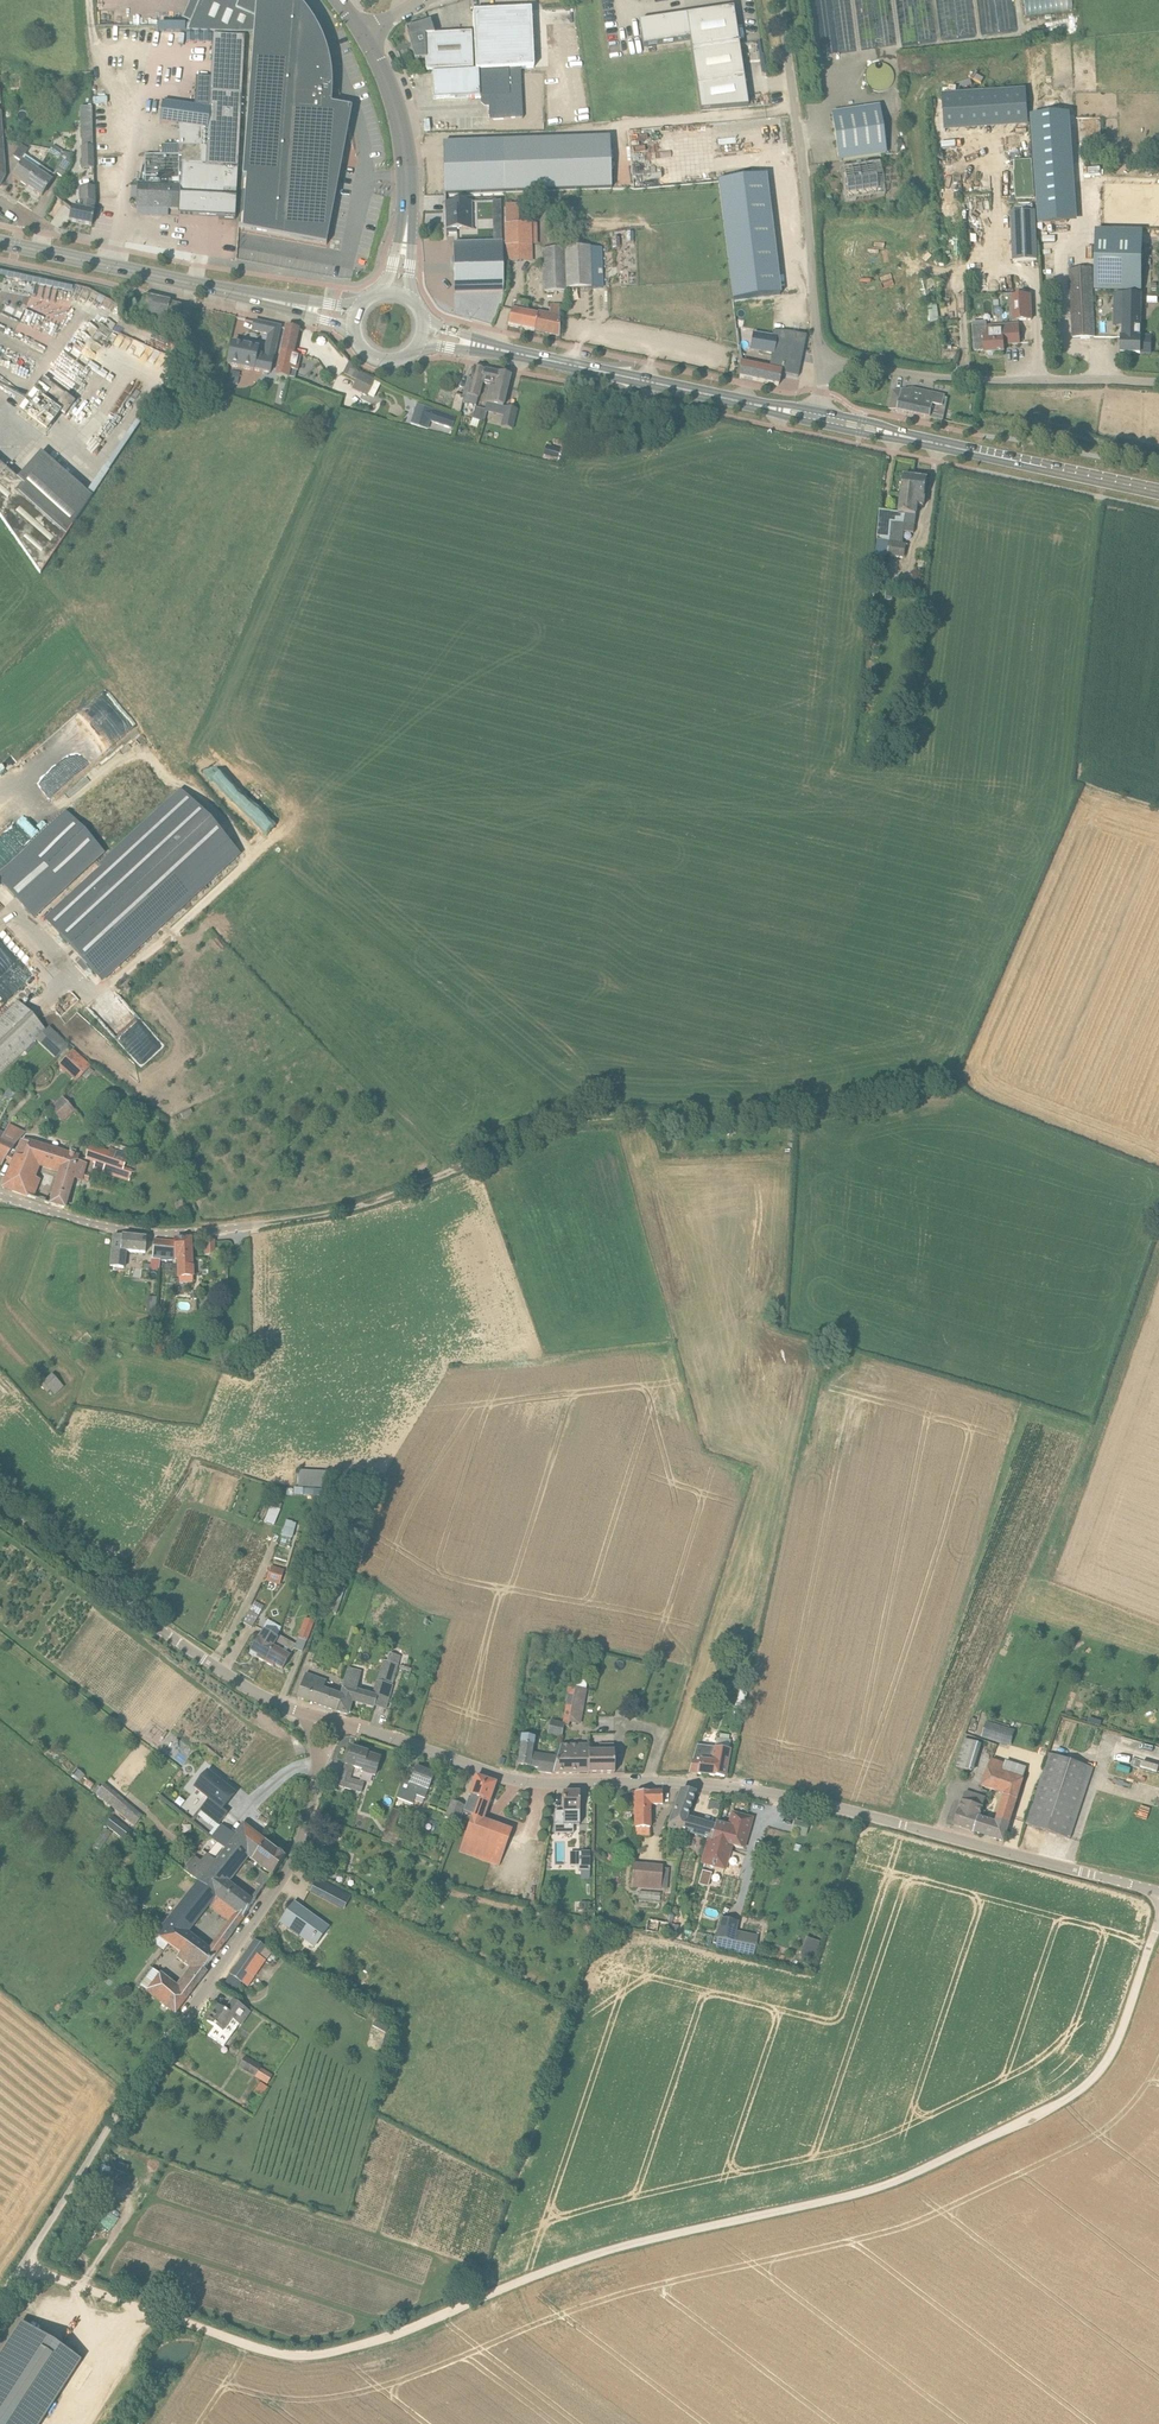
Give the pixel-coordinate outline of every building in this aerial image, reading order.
[(187,32),(253,33),(242,177),(246,177),(242,228),(241,229),(326,245),(327,244),(320,242),(323,211),(329,212),(342,140),(328,138),(329,131),(332,130),(332,111),(331,111),(332,88),(332,80),(331,72),(330,63),(328,55),(325,47),(322,39),(318,32),(314,24),(309,17),(304,10),(299,4),(295,1),(294,0),(201,0),(187,32)] [(1027,14),(1074,6),(1073,0),(1025,0),(1027,14)] [(642,45),(689,39),(691,50),(738,43),(733,8),(686,15),(639,22),(642,45)] [(534,67),(531,9),(473,12),(476,70),(520,68),(534,67)] [(425,58),(426,70),(473,68),(471,32),(433,34),(429,23),(407,30),(416,58),(425,58)] [(697,86),(744,79),(738,44),(740,44),(740,43),(738,43),(691,50),(697,86)] [(523,118),(520,68),(476,70),(432,72),(433,98),(483,96),(483,100),(487,104),(489,119),(523,118)] [(945,131),(1026,126),(1024,90),(943,95),(945,131)] [(179,155),(149,155),(144,155),(144,184),(137,183),(137,207),(179,209),(219,211),(218,219),(235,219),(238,167),(206,165),(206,155),(208,129),(217,130),(219,116),(220,110),(220,109),(211,108),(210,109),(162,102),(159,122),(198,128),(200,146),(179,147),(179,151),(179,155)] [(81,146),(92,146),(91,106),(79,106),(81,146)] [(832,113),(839,160),(886,153),(879,106),(832,113)] [(1032,128),(1038,223),(1067,221),(1061,126),(1032,128)] [(594,140),(443,145),(444,195),(610,189),(610,147),(594,140)] [(25,155),(28,150),(21,145),(13,156),(21,161),(25,155)] [(81,146),(82,168),(94,168),(93,146),(81,146)] [(62,161),(54,172),(62,177),(70,165),(71,153),(63,152),(58,158),(62,161)] [(1080,177),(1101,177),(1100,167),(1086,168),(1085,153),(1079,153),(1080,177)] [(1034,161),(1014,162),(1017,197),(1036,196),(1034,161)] [(27,186),(36,172),(22,163),(13,176),(27,186)] [(42,196),(55,175),(51,172),(46,179),(36,172),(27,186),(42,196)] [(853,180),(857,201),(885,197),(882,175),(853,180)] [(721,181),(734,300),(781,295),(768,176),(721,181)] [(96,203),(95,187),(87,187),(79,187),(79,202),(78,210),(72,209),(69,221),(92,225),(95,212),(93,212),(96,203)] [(492,210),(500,210),(500,201),(492,201),(492,210)] [(446,211),(446,229),(466,229),(466,219),(472,219),(471,202),(451,202),(451,211),(446,211)] [(506,224),(506,228),(506,247),(531,247),(531,224),(506,224)] [(501,242),(501,233),(492,233),(493,242),(501,242)] [(1036,260),(1035,236),(1011,237),(1012,261),(1036,260)] [(493,242),(453,243),(454,292),(503,291),(502,242),(501,242),(493,242)] [(1141,291),(1142,243),(1096,242),(1095,290),(1141,291)] [(589,248),(563,249),(543,249),(545,292),(567,291),(567,289),(591,288),(589,248)] [(0,267),(0,275),(55,285),(57,278),(0,267)] [(1083,269),(1070,269),(1073,337),(1094,336),(1094,325),(1091,268),(1083,269)] [(1121,352),(1151,353),(1151,336),(1140,336),(1141,295),(1124,294),(1123,327),(1124,327),(1124,337),(1121,337),(1121,352)] [(579,311),(580,295),(572,295),(572,311),(579,311)] [(1013,296),(1014,307),(1014,320),(1032,319),(1030,296),(1013,296)] [(170,303),(145,297),(141,316),(176,325),(181,306),(170,303)] [(508,325),(533,330),(534,330),(537,315),(526,312),(528,303),(516,300),(515,304),(512,304),(508,325)] [(778,385),(781,373),(798,376),(806,336),(790,332),(790,319),(791,306),(775,305),(772,330),(764,329),(763,335),(744,333),(743,317),(735,318),(739,352),(740,364),(739,377),(778,385)] [(534,330),(544,332),(544,333),(558,336),(559,320),(537,315),(534,330)] [(252,330),(278,336),(280,327),(254,321),(252,330)] [(1020,343),(1019,331),(1019,323),(986,325),(987,334),(983,334),(984,352),(987,352),(989,355),(993,355),(995,352),(1004,351),(1004,342),(1009,342),(1009,344),(1020,343)] [(287,328),(282,351),(293,354),(293,353),(298,330),(287,328)] [(270,373),(271,368),(273,356),(257,353),(258,349),(232,343),(227,365),(254,371),(254,370),(270,373)] [(293,354),(282,351),(276,375),(288,377),(290,369),(297,371),(300,355),(293,353),(293,354)] [(356,378),(361,370),(349,363),(345,371),(356,378)] [(482,383),(485,370),(474,367),(471,378),(467,377),(463,395),(455,393),(451,411),(460,414),(463,401),(466,402),(467,397),(478,399),(482,383)] [(230,370),(228,382),(237,383),(239,371),(230,370)] [(503,406),(510,376),(485,370),(482,383),(490,384),(486,402),(503,406)] [(356,381),(371,388),(374,382),(375,380),(359,373),(356,381)] [(56,408),(66,395),(44,377),(35,389),(46,397),(45,399),(56,408)] [(367,396),(371,388),(356,381),(352,388),(367,396)] [(377,391),(380,385),(374,382),(371,388),(377,391)] [(894,392),(892,397),(890,409),(931,417),(933,406),(940,407),(943,395),(912,389),(894,392)] [(506,406),(501,426),(512,429),(517,409),(506,406)] [(485,409),(475,407),(472,418),(484,422),(487,411),(485,410),(485,409)] [(422,423),(439,429),(440,426),(461,433),(464,423),(426,409),(422,423)] [(560,449),(550,446),(546,445),(543,455),(557,459),(560,449)] [(0,463),(0,516),(40,573),(92,497),(41,452),(18,478),(0,463)] [(877,540),(890,542),(892,523),(905,524),(905,514),(908,514),(913,477),(904,476),(899,512),(880,510),(877,540)] [(892,523),(890,542),(888,554),(904,557),(906,544),(903,543),(904,532),(914,533),(915,525),(917,506),(924,507),(925,497),(927,479),(913,477),(908,514),(905,514),(905,524),(892,523)] [(893,591),(885,591),(885,601),(892,601),(893,591)] [(189,798),(47,929),(105,991),(247,860),(189,798)] [(114,859),(74,816),(3,881),(43,924),(114,859)] [(0,835),(0,869),(31,841),(14,823),(0,835)] [(35,973),(19,957),(4,971),(0,967),(0,1007),(35,973)] [(3,1071),(36,1040),(46,1030),(18,1000),(0,1018),(0,1074),(3,1071)] [(56,1058),(69,1045),(49,1028),(36,1040),(56,1058)] [(90,1066),(73,1051),(60,1065),(77,1081),(90,1066)] [(63,1098),(50,1110),(62,1122),(74,1110),(63,1098)] [(6,1157),(8,1155),(25,1133),(9,1125),(4,1134),(0,1132),(0,1164),(2,1165),(5,1159),(6,1157)] [(78,1156),(20,1140),(13,1157),(8,1155),(6,1157),(13,1162),(4,1186),(3,1186),(2,1187),(33,1198),(40,1180),(35,1178),(39,1167),(59,1172),(50,1204),(51,1205),(64,1208),(72,1178),(81,1180),(82,1178),(87,1179),(88,1174),(83,1173),(85,1164),(78,1163),(79,1160),(77,1159),(78,1156)] [(110,1148),(109,1152),(91,1147),(87,1159),(96,1162),(94,1168),(121,1177),(128,1154),(110,1148)] [(145,1253),(146,1239),(114,1236),(112,1247),(110,1266),(125,1268),(126,1251),(145,1253)] [(174,1242),(154,1240),(152,1259),(160,1261),(176,1260),(178,1260),(179,1282),(193,1281),(191,1239),(174,1240),(174,1242)] [(204,1243),(204,1257),(213,1257),(213,1243),(204,1243)] [(160,1261),(152,1259),(150,1270),(159,1270),(160,1261)] [(149,1297),(149,1310),(158,1310),(158,1297),(149,1297)] [(54,1396),(65,1386),(53,1373),(43,1384),(54,1396)] [(299,1470),(299,1486),(295,1486),(295,1494),(327,1495),(327,1471),(299,1470)] [(284,1504),(274,1500),(268,1514),(278,1518),(284,1504)] [(291,1538),(292,1538),(295,1523),(286,1520),(282,1535),(283,1536),(291,1538)] [(280,1584),(284,1570),(271,1566),(266,1580),(280,1584)] [(243,1623),(252,1628),(259,1615),(249,1610),(243,1623)] [(298,1639),(306,1642),(306,1641),(313,1623),(305,1619),(298,1639)] [(262,1629),(250,1651),(257,1655),(256,1657),(265,1662),(278,1639),(271,1635),(262,1629)] [(282,1669),(294,1649),(294,1648),(278,1639),(265,1662),(273,1667),(274,1665),(282,1669)] [(381,1695),(389,1697),(399,1665),(391,1663),(381,1695)] [(377,1697),(372,1695),(356,1691),(361,1672),(347,1669),(345,1676),(342,1688),(343,1688),(341,1696),(336,1711),(348,1715),(348,1714),(351,1700),(374,1707),(374,1706),(375,1706),(374,1706),(377,1697)] [(575,1687),(572,1702),(569,1723),(580,1725),(587,1689),(586,1689),(589,1671),(581,1669),(576,1687),(575,1687)] [(302,1682),(297,1697),(336,1711),(341,1696),(302,1682)] [(744,1706),(747,1694),(739,1692),(736,1705),(744,1706)] [(569,1723),(572,1702),(567,1701),(563,1724),(550,1721),(548,1733),(562,1736),(564,1726),(568,1726),(569,1723)] [(615,1726),(614,1715),(598,1716),(599,1727),(615,1726)] [(1089,1717),(1088,1722),(1100,1726),(1101,1721),(1089,1717)] [(983,1736),(1006,1743),(1010,1730),(987,1723),(983,1736)] [(558,1755),(532,1753),(534,1738),(522,1736),(517,1765),(529,1767),(538,1768),(538,1772),(537,1772),(537,1773),(538,1773),(538,1772),(553,1774),(556,1762),(558,1755)] [(972,1771),(981,1744),(966,1739),(957,1767),(972,1771)] [(553,1774),(588,1773),(589,1751),(589,1745),(560,1745),(558,1755),(556,1762),(553,1774)] [(346,1764),(343,1772),(350,1774),(353,1766),(361,1769),(361,1771),(375,1775),(380,1758),(367,1754),(367,1753),(350,1748),(345,1764),(346,1764)] [(713,1755),(694,1753),(689,1772),(698,1773),(698,1774),(724,1777),(729,1749),(715,1748),(713,1755)] [(614,1751),(589,1751),(588,1773),(614,1773),(614,1751)] [(1026,1824),(1069,1838),(1070,1838),(1093,1767),(1068,1759),(1069,1754),(1063,1752),(1061,1757),(1050,1753),(1026,1824)] [(979,1818),(974,1832),(1004,1841),(1026,1768),(1006,1762),(1005,1764),(992,1760),(982,1786),(996,1791),(1005,1793),(996,1823),(979,1818)] [(1158,1773),(1158,1772),(1158,1767),(1144,1762),(1142,1768),(1158,1773)] [(424,1799),(434,1774),(416,1767),(410,1782),(403,1779),(396,1798),(413,1804),(416,1795),(424,1799)] [(76,1768),(71,1774),(80,1781),(84,1775),(76,1768)] [(221,1808),(234,1793),(235,1791),(231,1787),(229,1790),(219,1781),(221,1779),(217,1775),(215,1777),(208,1772),(195,1788),(208,1798),(199,1809),(211,1818),(218,1824),(227,1813),(221,1808)] [(342,1777),(339,1786),(361,1793),(364,1783),(342,1777)] [(482,1820),(495,1783),(476,1777),(470,1795),(476,1798),(474,1805),(475,1805),(459,1851),(468,1854),(468,1855),(499,1866),(512,1830),(482,1820)] [(138,1824),(146,1812),(104,1784),(96,1796),(138,1824)] [(695,1793),(681,1790),(668,1827),(706,1837),(701,1860),(703,1861),(704,1861),(710,1839),(711,1839),(714,1827),(713,1827),(686,1819),(695,1793)] [(662,1791),(635,1792),(635,1809),(635,1828),(650,1828),(650,1804),(663,1804),(662,1791)] [(555,1811),(555,1825),(579,1824),(579,1812),(580,1792),(563,1792),(563,1811),(555,1811)] [(954,1825),(974,1832),(979,1818),(986,1798),(965,1792),(954,1825)] [(464,1806),(452,1801),(445,1818),(457,1823),(464,1806)] [(399,1811),(393,1809),(386,1827),(394,1829),(399,1811)] [(106,1824),(123,1838),(130,1829),(113,1815),(106,1824)] [(742,1848),(743,1849),(747,1834),(750,1821),(732,1815),(728,1828),(714,1824),(713,1827),(714,1827),(711,1839),(710,1839),(704,1861),(703,1861),(702,1863),(712,1866),(712,1868),(713,1868),(714,1867),(724,1869),(727,1855),(729,1847),(733,1848),(733,1847),(741,1849),(742,1848)] [(795,1820),(792,1832),(806,1836),(809,1824),(795,1820)] [(231,1842),(236,1836),(221,1825),(217,1830),(212,1837),(218,1842),(225,1849),(231,1842)] [(236,1836),(231,1842),(249,1857),(248,1858),(251,1861),(265,1842),(244,1826),(236,1836)] [(393,1830),(394,1829),(386,1827),(381,1841),(388,1844),(393,1830)] [(396,1847),(400,1832),(393,1830),(388,1844),(396,1847)] [(234,1876),(248,1858),(249,1857),(231,1842),(225,1849),(218,1842),(207,1856),(234,1876)] [(271,1877),(285,1858),(265,1842),(251,1861),(271,1877)] [(242,1918),(254,1902),(229,1882),(234,1876),(207,1856),(202,1862),(196,1858),(186,1871),(198,1881),(198,1882),(242,1918)] [(589,1857),(580,1857),(580,1871),(589,1871),(589,1857)] [(631,1887),(661,1889),(663,1867),(633,1864),(631,1887)] [(704,1870),(700,1883),(709,1886),(713,1873),(704,1870)] [(261,1890),(262,1891),(270,1879),(263,1873),(258,1879),(256,1884),(262,1888),(261,1890)] [(219,1951),(225,1942),(218,1938),(209,1950),(186,1932),(191,1926),(192,1927),(208,1905),(230,1922),(227,1926),(224,1930),(230,1934),(242,1918),(198,1882),(156,1935),(157,1936),(169,1944),(180,1953),(180,1954),(186,1947),(208,1965),(219,1951)] [(342,1892),(330,1885),(324,1896),(336,1903),(342,1892)] [(279,1922),(309,1944),(323,1924),(293,1903),(279,1922)] [(648,1920),(646,1931),(666,1935),(668,1924),(670,1915),(663,1913),(661,1922),(648,1920)] [(716,1937),(734,1941),(756,1945),(758,1936),(736,1931),(738,1922),(720,1918),(716,1937)] [(668,1924),(666,1935),(677,1937),(680,1926),(668,1924)] [(164,1949),(169,1944),(157,1936),(153,1941),(164,1949)] [(815,1961),(821,1941),(807,1936),(801,1957),(815,1961)] [(255,1940),(225,1981),(236,1989),(241,1982),(247,1986),(271,1952),(267,1949),(267,1948),(255,1940)] [(165,2005),(175,2014),(206,1973),(203,1970),(208,1965),(186,1947),(180,1954),(180,1953),(176,1957),(190,1967),(175,1987),(150,1967),(137,1983),(165,2005)] [(250,2012),(232,2000),(225,2010),(218,2005),(207,2020),(214,2026),(208,2035),(223,2047),(240,2024),(241,2025),(250,2012)] [(346,2026),(360,2032),(365,2021),(351,2015),(346,2026)] [(255,2076),(267,2084),(272,2076),(260,2068),(261,2067),(244,2057),(239,2066),(255,2076)] [(261,2081),(255,2090),(263,2095),(269,2086),(261,2081)] [(114,2168),(128,2173),(130,2166),(117,2161),(114,2168)] [(118,2194),(110,2207),(120,2214),(129,2202),(118,2194)] [(20,2321),(0,2354),(0,2423),(42,2423),(81,2356),(20,2321)]
